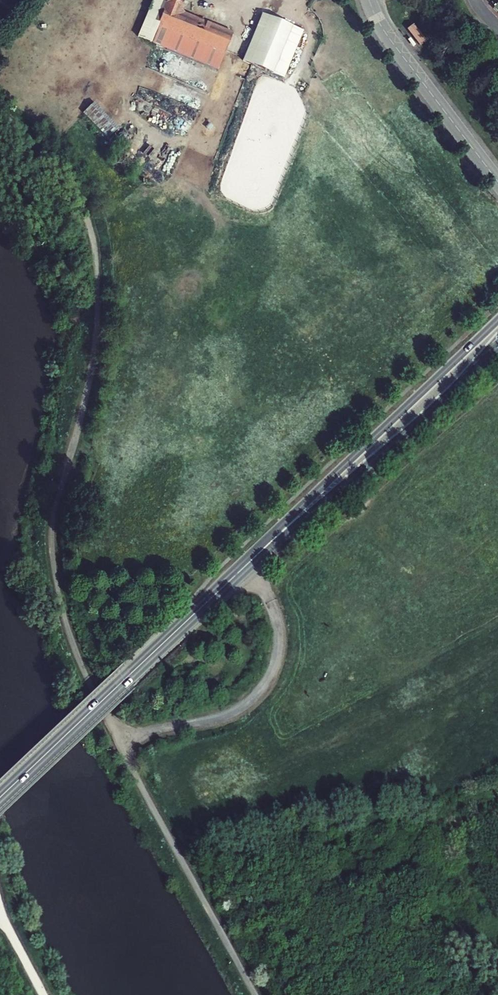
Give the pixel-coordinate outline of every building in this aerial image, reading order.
[(9,14),(22,0),(0,0),(0,5),(9,14)] [(138,37),(167,49),(174,32),(225,54),(232,34),(184,14),(179,12),(184,0),(153,0),(138,37)] [(272,73),(292,27),(262,14),(243,61),(272,73)] [(407,29),(420,46),(426,42),(413,25),(407,29)] [(174,32),(167,49),(166,50),(217,72),(225,54),(174,32)] [(108,138),(116,130),(114,128),(91,105),(83,113),(106,137),(108,138)] [(127,153),(147,171),(164,152),(144,133),(127,153)]
